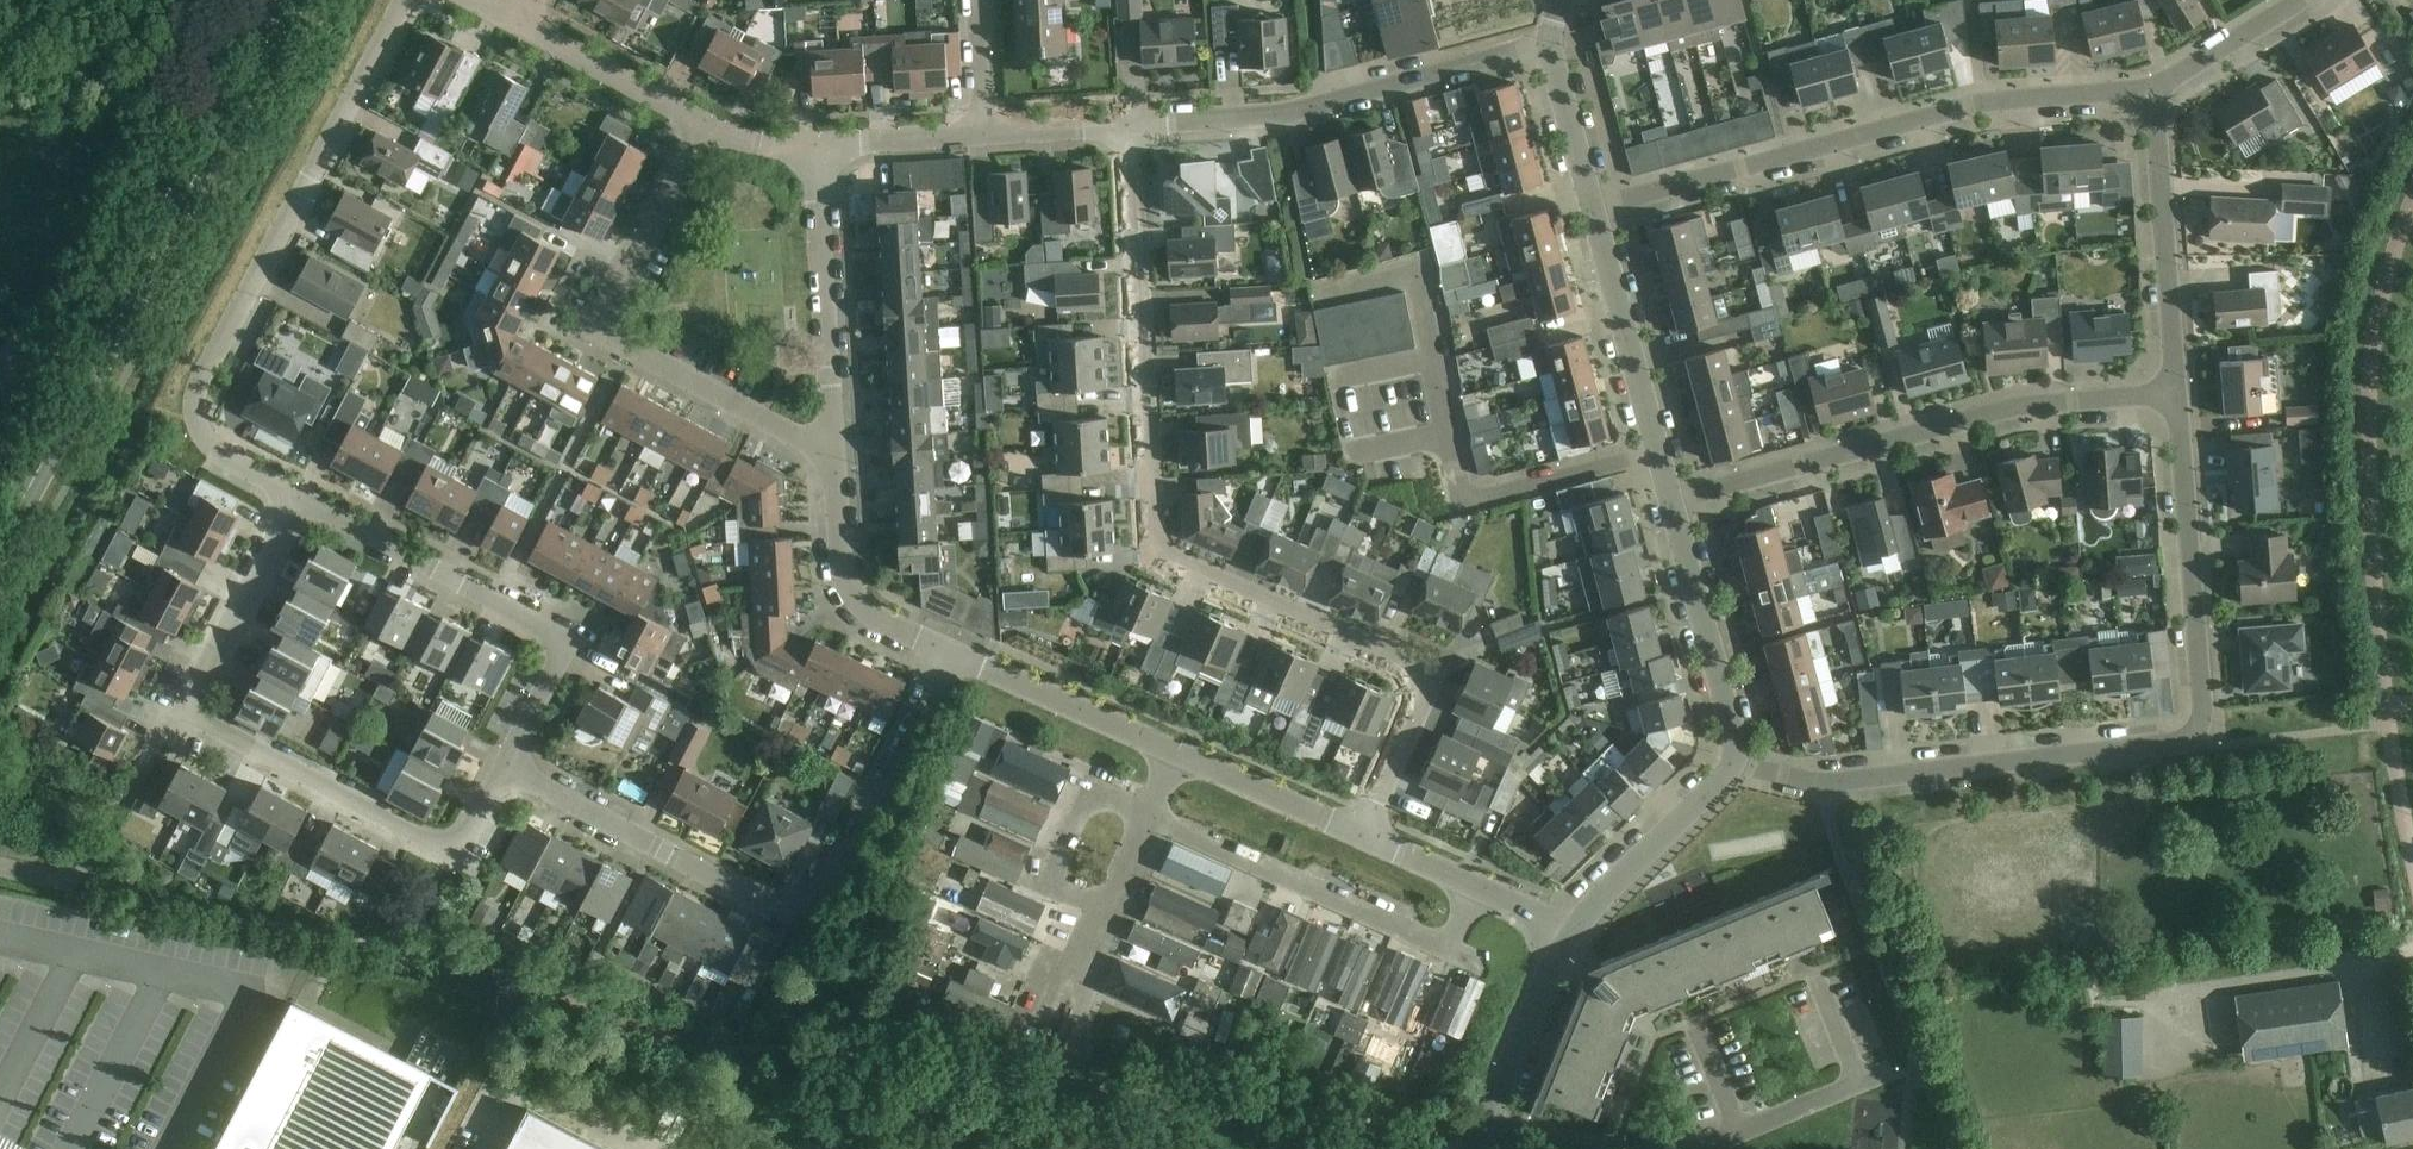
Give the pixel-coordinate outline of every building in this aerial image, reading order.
[(647,9),(651,2),(665,9),(670,0),(580,0),(580,1),(624,25),(635,3),(647,9)] [(1018,56),(1045,54),(1044,47),(1065,46),(1065,52),(1062,52),(1062,53),(1067,53),(1063,0),(1014,0),(1015,10),(1020,9),(1021,24),(1016,25),(1018,56)] [(1119,19),(1141,18),(1140,0),(1118,0),(1119,19)] [(1431,0),(1381,0),(1364,5),(1371,31),(1383,28),(1429,17),(1435,15),(1431,0)] [(1602,66),(1613,64),(1617,51),(1642,44),(1630,0),(1623,0),(1604,5),(1608,18),(1603,19),(1607,32),(1611,31),(1614,40),(1596,45),(1602,66)] [(1642,44),(1667,37),(1657,0),(1630,0),(1642,44)] [(1684,0),(1657,0),(1667,37),(1671,52),(1696,45),(1684,0)] [(1710,0),(1684,0),(1696,45),(1721,39),(1717,24),(1710,0)] [(1717,24),(1743,17),(1738,0),(1710,0),(1717,24)] [(1912,31),(1923,73),(1952,65),(1948,51),(1951,46),(1950,41),(1967,36),(1962,0),(1961,0),(1922,10),(1927,26),(1912,31)] [(2023,17),(2027,65),(2055,63),(2052,31),(2067,30),(2064,0),(2048,0),(2049,15),(2023,17)] [(2067,30),(2085,28),(2093,59),(2120,53),(2109,6),(2094,10),(2091,0),(2064,0),(2067,30)] [(2109,6),(2120,53),(2147,46),(2140,15),(2154,12),(2163,6),(2159,0),(2134,0),(2109,6)] [(2163,6),(2179,32),(2203,17),(2193,0),(2159,0),(2163,6)] [(2027,65),(2023,17),(1997,20),(1995,4),(1979,5),(1981,36),(1997,35),(1999,67),(2027,65)] [(1239,44),(1240,68),(1288,65),(1285,18),(1268,19),(1263,10),(1259,19),(1243,20),(1242,5),(1211,7),(1214,48),(1215,48),(1215,45),(1239,44)] [(711,80),(719,84),(741,42),(730,36),(734,27),(710,14),(689,53),(702,60),(699,65),(712,72),(713,76),(711,80)] [(1436,43),(1429,17),(1383,28),(1390,55),(1436,43)] [(1141,23),(1143,66),(1161,65),(1160,60),(1196,58),(1193,19),(1141,23)] [(1886,20),(1861,27),(1870,63),(1884,59),(1885,64),(1890,67),(1894,81),(1923,73),(1912,31),(1896,35),(1894,24),(1886,20)] [(2304,54),(2327,90),(2374,62),(2352,25),(2337,34),(2337,36),(2325,43),(2324,42),(2304,54)] [(1814,40),(1818,56),(1830,98),(1859,90),(1855,76),(1858,71),(1857,66),(1870,63),(1861,27),(1814,40)] [(932,44),(918,45),(922,97),(930,97),(929,92),(932,89),(948,88),(947,75),(962,74),(959,32),(931,34),(932,44)] [(904,35),(877,37),(880,79),(894,79),(895,91),(910,90),(914,93),(914,98),(922,97),(918,45),(905,45),(904,35)] [(427,118),(446,127),(473,76),(457,67),(463,55),(430,36),(406,80),(438,98),(427,118)] [(851,49),(837,50),(840,102),(848,102),(847,97),(851,94),(866,93),(865,80),(880,79),(877,37),(850,39),(851,49)] [(1351,37),(1337,40),(1345,69),(1359,65),(1351,37)] [(741,42),(719,84),(726,88),(728,84),(732,83),(745,90),(748,85),(761,92),(782,52),(757,39),(753,48),(741,42)] [(1345,69),(1337,40),(1323,44),(1325,74),(1345,69)] [(840,102),(837,50),(823,51),(823,41),(795,42),(798,85),(812,84),(813,96),(828,95),(832,98),(832,103),(840,102)] [(1830,98),(1818,56),(1791,63),(1786,47),(1767,52),(1777,88),(1790,84),(1792,89),(1797,92),(1801,106),(1830,98)] [(1684,58),(1668,61),(1675,90),(1690,87),(1684,58)] [(492,126),(483,142),(510,157),(519,141),(526,127),(511,119),(527,89),(497,73),(474,116),(492,126)] [(2215,111),(2236,145),(2260,131),(2269,145),(2303,124),(2276,80),(2259,90),(2255,84),(2238,94),(2239,97),(2215,111)] [(1514,83),(1479,92),(1477,84),(1459,88),(1465,109),(1481,105),(1485,118),(1521,109),(1514,83)] [(1431,133),(1422,98),(1403,103),(1412,138),(1431,133)] [(1528,134),(1521,109),(1485,118),(1488,131),(1473,135),(1476,147),(1528,134)] [(1768,110),(1751,115),(1758,142),(1775,138),(1768,110)] [(1751,115),(1736,119),(1744,146),(1758,142),(1751,115)] [(609,134),(598,156),(636,176),(647,154),(626,143),(633,130),(607,116),(599,129),(609,134)] [(1736,119),(1719,123),(1727,151),(1744,146),(1736,119)] [(530,120),(526,127),(519,141),(529,146),(540,125),(530,120)] [(1719,123),(1705,127),(1712,155),(1727,151),(1719,123)] [(1705,127),(1688,132),(1695,160),(1712,155),(1705,127)] [(1380,129),(1344,139),(1357,190),(1378,184),(1378,185),(1379,185),(1380,188),(1381,191),(1382,193),(1384,195),(1388,197),(1392,198),(1395,198),(1419,191),(1419,190),(1415,177),(1407,147),(1387,152),(1380,129)] [(1688,132),(1673,136),(1681,163),(1695,160),(1688,132)] [(1873,138),(1876,149),(1897,143),(1895,132),(1873,138)] [(1434,146),(1431,133),(1412,138),(1416,150),(1419,163),(1431,160),(1428,148),(1434,146)] [(362,163),(383,174),(404,186),(413,168),(438,181),(453,155),(421,138),(413,153),(378,134),(362,163)] [(1535,158),(1528,134),(1476,147),(1479,159),(1494,155),(1498,168),(1535,158)] [(1673,136),(1656,140),(1664,168),(1681,163),(1673,136)] [(2087,138),(2069,140),(2073,190),(2102,188),(2103,207),(2120,206),(2117,175),(2102,176),(2099,143),(2088,144),(2087,138)] [(1313,172),(1293,177),(1301,223),(1302,223),(1304,222),(1328,216),(1331,215),(1333,213),(1335,211),(1337,210),(1338,208),(1338,206),(1338,204),(1339,202),(1338,200),(1337,195),(1357,190),(1344,139),(1307,149),(1309,159),(1313,172)] [(1656,140),(1642,144),(1649,172),(1664,168),(1656,140)] [(2074,209),(2073,190),(2069,140),(2052,141),(2052,147),(2040,148),(2043,181),(2028,182),(2031,212),(2074,209)] [(1649,172),(1642,144),(1625,149),(1632,177),(1649,172)] [(1975,151),(1986,201),(1990,218),(2016,213),(2031,212),(2028,182),(2012,183),(2005,151),(1994,153),(1992,147),(1975,151)] [(1955,196),(1941,200),(1948,229),(1963,225),(1958,207),(1986,201),(1975,151),(1958,155),(1959,161),(1948,164),(1955,196)] [(521,152),(514,166),(524,172),(532,158),(521,152)] [(467,169),(494,180),(500,164),(474,154),(467,169)] [(598,156),(586,177),(624,197),(636,176),(598,156)] [(964,158),(950,159),(952,189),(966,188),(964,158)] [(1541,184),(1535,158),(1498,168),(1482,173),(1486,188),(1502,184),(1505,194),(1541,184)] [(950,159),(936,160),(938,190),(952,189),(950,159)] [(1237,162),(1240,174),(1262,203),(1276,201),(1269,159),(1267,160),(1269,168),(1255,170),(1253,159),(1237,162)] [(936,160),(922,161),(924,190),(938,190),(936,160)] [(1437,185),(1431,160),(1419,163),(1422,175),(1415,177),(1419,190),(1437,185)] [(922,161),(908,162),(910,191),(917,191),(924,190),(922,161)] [(876,193),(878,221),(919,218),(917,191),(910,191),(908,162),(893,163),(895,192),(876,193)] [(1204,211),(1204,226),(1232,224),(1231,198),(1215,198),(1214,162),(1180,164),(1181,173),(1178,174),(1175,178),(1174,180),(1165,180),(1167,213),(1204,211)] [(524,172),(514,166),(507,178),(517,184),(524,172)] [(1057,193),(1040,194),(1042,235),(1071,234),(1070,221),(1094,219),(1091,169),(1066,171),(1055,172),(1056,183),(1057,193)] [(1905,169),(1888,174),(1901,222),(1929,215),(1934,233),(1948,229),(1941,200),(1926,204),(1918,172),(1907,175),(1905,169)] [(972,206),(974,230),(975,244),(995,243),(994,221),(1027,219),(1023,174),(990,176),(991,205),(972,206)] [(1869,219),(1855,223),(1863,252),(1878,248),(1877,244),(1905,236),(1901,222),(1888,174),(1870,178),(1872,184),(1861,187),(1869,219)] [(586,177),(575,199),(613,219),(624,197),(586,177)] [(483,189),(499,198),(504,189),(487,181),(483,189)] [(2210,239),(2272,242),(2273,211),(2325,214),(2326,188),(2307,187),(2283,185),(2282,202),(2212,198),(2210,239)] [(1820,192),(1803,197),(1816,246),(1830,242),(1833,251),(1840,255),(1847,253),(1848,256),(1863,252),(1855,223),(1841,227),(1833,195),(1821,198),(1820,192)] [(613,219),(575,199),(563,193),(551,215),(601,241),(613,219)] [(331,251),(352,262),(368,271),(378,253),(374,251),(392,219),(345,194),(327,227),(340,234),(331,251)] [(1500,194),(1461,204),(1465,218),(1504,208),(1500,194)] [(1816,246),(1803,197),(1785,201),(1787,207),(1776,211),(1785,242),(1770,246),(1777,271),(1778,275),(1793,271),(1788,253),(1816,246)] [(1548,210),(1513,219),(1512,214),(1496,218),(1504,249),(1555,235),(1548,210)] [(469,213),(462,227),(472,233),(479,219),(469,213)] [(517,213),(498,247),(510,253),(548,273),(560,251),(537,239),(544,227),(517,213)] [(1676,224),(1674,216),(1660,220),(1661,227),(1651,230),(1656,249),(1648,251),(1651,262),(1697,250),(1710,247),(1702,217),(1676,224)] [(880,221),(882,248),(918,245),(916,219),(919,219),(919,218),(878,221),(878,222),(880,221)] [(1730,222),(1737,249),(1752,245),(1745,218),(1730,222)] [(1467,259),(1457,220),(1429,228),(1439,266),(1464,260),(1467,259)] [(1234,224),(1232,224),(1204,226),(1187,227),(1188,241),(1169,242),(1171,275),(1215,273),(1214,255),(1218,252),(1236,251),(1234,224)] [(472,233),(462,227),(455,240),(465,246),(472,233)] [(959,231),(960,242),(969,241),(968,231),(959,231)] [(1562,260),(1555,235),(1504,249),(1511,274),(1525,270),(1562,260)] [(971,268),(969,241),(960,242),(962,269),(971,268)] [(882,248),(884,275),(920,272),(918,245),(882,248)] [(1755,255),(1752,245),(1737,249),(1740,259),(1755,255)] [(1765,274),(1777,271),(1770,246),(1758,250),(1765,274)] [(451,249),(439,270),(449,276),(461,254),(451,249)] [(1662,271),(1666,284),(1703,273),(1697,250),(1651,262),(1654,274),(1662,271)] [(510,253),(499,275),(537,295),(548,273),(510,253)] [(294,289),(315,301),(347,318),(364,286),(311,258),(294,289)] [(1471,285),(1464,260),(1439,266),(1440,280),(1443,292),(1455,289),(1471,285)] [(1568,285),(1562,260),(1525,270),(1527,278),(1499,286),(1503,302),(1532,295),(1568,285)] [(1056,293),(1057,310),(1100,307),(1098,274),(1072,275),(1071,261),(1024,264),(1025,287),(1056,293)] [(1890,266),(1873,268),(1875,285),(1892,283),(1890,266)] [(1751,270),(1755,285),(1767,282),(1763,267),(1751,270)] [(972,295),(971,268),(962,269),(963,296),(972,295)] [(449,276),(439,270),(432,283),(443,288),(449,276)] [(2214,293),(2217,326),(2266,322),(2263,291),(2279,289),(2277,271),(2248,273),(2250,291),(2214,293)] [(883,301),(883,302),(924,299),(924,298),(922,298),(920,272),(884,275),(885,301),(883,301)] [(1661,298),(1664,309),(1710,297),(1703,273),(1666,284),(1669,296),(1661,298)] [(499,275),(488,296),(525,316),(537,295),(499,275)] [(1883,288),(1895,333),(1914,328),(1902,284),(1883,288)] [(1575,311),(1568,285),(1532,295),(1538,320),(1575,311)] [(1231,289),(1231,305),(1215,307),(1215,304),(1172,307),(1174,340),(1217,337),(1216,323),(1227,323),(1227,322),(1252,320),(1251,305),(1269,304),(1268,287),(1231,289)] [(1458,302),(1455,289),(1443,292),(1447,305),(1458,302)] [(464,313),(474,346),(516,334),(525,316),(488,296),(476,290),(464,313)] [(1404,292),(1389,295),(1394,323),(1410,320),(1404,292)] [(1710,297),(1664,309),(1667,320),(1671,335),(1679,333),(1696,328),(1699,342),(1750,328),(1777,321),(1773,306),(1746,313),(1747,314),(1730,318),(1724,293),(1710,297)] [(973,305),(972,295),(963,296),(964,306),(973,305)] [(1389,295),(1374,298),(1379,326),(1394,323),(1389,295)] [(1866,301),(1878,347),(1897,342),(1884,296),(1866,301)] [(1985,324),(1989,374),(2011,372),(2011,367),(2046,364),(2044,344),(2063,342),(2059,296),(2031,299),(2032,320),(1985,324)] [(883,302),(885,329),(939,325),(937,298),(924,299),(883,302)] [(1374,298),(1358,302),(1364,329),(1379,326),(1374,298)] [(1358,302),(1343,305),(1349,332),(1364,329),(1358,302)] [(1343,305),(1328,308),(1334,336),(1349,332),(1343,305)] [(1313,311),(1319,339),(1334,336),(1328,308),(1313,311)] [(2070,313),(2074,362),(2098,360),(2097,355),(2131,352),(2127,314),(2094,317),(2094,311),(2070,313)] [(1537,335),(1532,316),(1486,328),(1491,347),(1537,335)] [(342,337),(371,353),(380,336),(351,320),(342,337)] [(1410,320),(1394,323),(1400,351),(1416,348),(1410,320)] [(1781,335),(1777,321),(1750,328),(1754,342),(1781,335)] [(1394,323),(1379,326),(1385,354),(1400,351),(1394,323)] [(331,324),(325,339),(338,344),(344,329),(331,324)] [(1049,340),(1050,366),(1103,363),(1102,337),(1064,339),(1063,324),(1033,326),(1034,341),(1049,340)] [(887,329),(889,355),(941,352),(939,325),(885,329),(887,329)] [(1379,326),(1364,329),(1370,358),(1385,354),(1379,326)] [(1364,329),(1349,332),(1355,361),(1370,358),(1364,329)] [(1349,332),(1334,336),(1340,364),(1355,361),(1349,332)] [(494,371),(513,381),(534,343),(516,334),(474,346),(465,350),(470,366),(476,370),(493,365),(494,371)] [(1540,348),(1537,335),(1491,347),(1495,361),(1508,358),(1509,362),(1533,356),(1538,376),(1552,372),(1589,362),(1582,337),(1540,348)] [(1334,336),(1319,339),(1325,367),(1340,364),(1334,336)] [(1897,353),(1909,395),(1931,389),(1930,387),(1939,384),(1940,387),(1966,379),(1955,337),(1897,353)] [(966,339),(967,349),(977,348),(976,339),(975,339),(966,339)] [(513,381),(535,392),(555,354),(534,343),(513,381)] [(272,430),(293,441),(304,420),(312,425),(331,388),(306,375),(299,390),(279,380),(280,377),(282,378),(292,360),(265,345),(255,364),(269,371),(268,374),(266,373),(243,415),(263,425),(264,423),(273,428),(272,430)] [(978,371),(977,348),(967,349),(967,360),(968,372),(978,371)] [(1207,368),(1176,370),(1178,404),(1226,401),(1254,399),(1253,381),(1251,349),(1230,351),(1206,352),(1207,368)] [(1682,376),(1685,387),(1730,375),(1724,349),(1686,359),(1690,374),(1682,376)] [(889,355),(891,382),(942,379),(941,352),(889,355)] [(535,392),(556,404),(576,366),(555,354),(535,392)] [(1788,359),(1792,374),(1801,406),(1817,401),(1822,419),(1851,411),(1852,416),(1873,410),(1863,371),(1842,376),(1841,372),(1812,380),(1805,354),(1788,359)] [(2220,362),(2224,416),(2271,413),(2267,358),(2220,362)] [(1780,377),(1792,374),(1788,359),(1776,362),(1780,377)] [(1596,387),(1589,362),(1552,372),(1559,397),(1596,387)] [(1037,393),(1038,408),(1068,406),(1067,392),(1105,389),(1103,363),(1050,366),(1052,392),(1037,393)] [(576,366),(556,404),(550,414),(552,415),(551,416),(571,427),(572,425),(573,426),(598,378),(576,366)] [(1731,375),(1730,375),(1685,387),(1688,398),(1696,396),(1699,408),(1748,395),(1753,394),(1747,370),(1731,375)] [(891,382),(892,409),(944,406),(942,379),(891,382)] [(975,384),(975,393),(976,403),(986,402),(985,383),(975,384)] [(602,422),(623,433),(643,396),(622,384),(602,422)] [(1602,412),(1596,387),(1559,397),(1565,422),(1602,412)] [(1775,392),(1778,403),(1793,399),(1790,388),(1775,392)] [(332,463),(357,476),(377,438),(364,431),(371,418),(360,412),(367,399),(349,389),(326,431),(344,440),(332,463)] [(1702,421),(1694,423),(1697,434),(1755,419),(1748,395),(1699,408),(1702,421)] [(623,433),(645,445),(665,408),(643,396),(623,433)] [(1371,424),(1381,424),(1380,396),(1370,397),(1371,424)] [(1800,426),(1793,399),(1778,403),(1785,430),(1800,426)] [(988,430),(986,402),(976,403),(977,413),(977,430),(988,430)] [(1475,404),(1464,408),(1467,421),(1479,418),(1475,404)] [(892,435),(892,436),(933,434),(933,433),(948,432),(946,406),(944,406),(892,409),(894,435),(892,435)] [(1054,422),(1055,448),(1108,445),(1107,418),(1069,420),(1068,406),(1038,408),(1039,423),(1054,422)] [(2285,408),(2286,424),(2318,423),(2317,406),(2285,408)] [(469,417),(482,424),(488,414),(474,407),(469,417)] [(645,445),(667,457),(687,419),(665,408),(645,445)] [(1609,437),(1602,412),(1565,422),(1550,426),(1559,460),(1593,451),(1591,442),(1609,437)] [(1203,468),(1204,470),(1216,470),(1216,464),(1234,463),(1233,449),(1252,448),(1249,413),(1198,416),(1199,431),(1180,432),(1182,466),(1200,465),(1203,468)] [(1496,413),(1479,418),(1467,421),(1471,435),(1471,447),(1485,443),(1496,440),(1493,430),(1500,428),(1496,413)] [(489,427),(502,434),(508,425),(494,418),(489,427)] [(667,457),(688,468),(708,431),(687,419),(667,457)] [(1762,448),(1755,419),(1697,434),(1700,445),(1708,443),(1711,456),(1726,452),(1727,458),(1762,448)] [(394,467),(406,474),(422,444),(409,437),(407,439),(384,427),(378,438),(377,438),(357,476),(382,490),(394,467)] [(688,468),(709,479),(722,487),(736,461),(724,454),(730,443),(708,431),(688,468)] [(518,443),(531,450),(537,440),(523,433),(518,443)] [(892,436),(893,463),(934,460),(933,434),(892,436)] [(563,454),(537,440),(531,450),(557,465),(563,454)] [(1493,472),(1485,443),(1471,447),(1479,476),(1493,472)] [(407,503),(432,516),(453,478),(429,465),(436,451),(422,444),(406,474),(419,481),(407,503)] [(1042,475),(1043,490),(1073,488),(1072,473),(1110,471),(1108,445),(1055,448),(1057,474),(1042,475)] [(973,447),(974,457),(983,456),(982,446),(973,447)] [(2234,475),(2236,511),(2277,507),(2272,446),(2227,450),(2229,475),(2234,475)] [(2090,507),(2091,507),(2091,508),(2091,510),(2092,512),(2093,514),(2095,515),(2096,516),(2098,518),(2101,518),(2104,519),(2106,518),(2108,518),(2110,517),(2112,516),(2113,514),(2114,512),(2115,510),(2116,508),(2116,506),(2116,505),(2126,504),(2125,497),(2142,495),(2139,453),(2122,454),(2121,447),(2086,450),(2090,507)] [(1996,465),(2002,488),(2009,512),(2010,512),(2012,520),(2015,524),(2019,525),(2027,522),(2031,520),(2031,515),(2029,507),(2047,502),(2045,496),(2061,494),(2058,458),(2035,461),(2034,455),(1996,465)] [(983,467),(983,456),(974,457),(974,467),(983,467)] [(704,488),(737,505),(785,474),(757,460),(754,467),(738,458),(736,461),(722,487),(709,479),(704,488)] [(896,464),(898,490),(934,488),(932,462),(934,461),(934,460),(893,463),(893,464),(896,464)] [(592,477),(599,480),(605,468),(598,464),(592,477)] [(489,467),(484,477),(476,491),(453,478),(432,516),(457,530),(469,507),(481,514),(497,484),(503,474),(489,467)] [(599,480),(606,484),(612,472),(605,468),(599,480)] [(726,543),(739,542),(749,542),(749,540),(777,538),(777,524),(780,524),(778,506),(787,506),(785,474),(737,505),(738,521),(725,521),(726,543)] [(1913,485),(1927,536),(1964,526),(1963,522),(1987,515),(1978,480),(1961,485),(1962,489),(1954,491),(1950,475),(1913,485)] [(1197,494),(1183,495),(1186,537),(1230,557),(1234,548),(1235,549),(1247,554),(1257,533),(1259,528),(1247,522),(1243,532),(1242,531),(1225,523),(1224,522),(1231,516),(1215,494),(1226,493),(1224,477),(1196,479),(1197,494)] [(196,509),(191,520),(233,542),(237,535),(234,533),(232,528),(239,515),(234,513),(240,500),(201,479),(198,484),(188,504),(196,509)] [(1577,534),(1581,533),(1580,533),(1631,519),(1624,494),(1596,501),(1591,482),(1556,491),(1562,512),(1570,509),(1577,534)] [(582,495),(589,499),(595,487),(588,483),(582,495)] [(976,484),(977,512),(988,511),(986,483),(976,484)] [(497,484),(481,514),(494,521),(482,543),(508,557),(528,519),(504,505),(511,491),(497,484)] [(1827,487),(1833,506),(1845,503),(1839,484),(1827,487)] [(589,499),(596,503),(602,491),(595,487),(589,499)] [(635,500),(642,504),(648,491),(641,488),(635,500)] [(898,490),(899,517),(952,513),(952,501),(935,502),(934,488),(898,490)] [(1059,504),(1060,530),(1113,526),(1112,500),(1074,502),(1073,488),(1043,490),(1044,505),(1059,504)] [(642,504),(648,507),(655,495),(648,491),(642,504)] [(1381,498),(1373,515),(1393,524),(1401,508),(1381,498)] [(2061,499),(2062,514),(2077,513),(2075,498),(2061,499)] [(1270,539),(1256,571),(1279,581),(1296,543),(1274,533),(1279,523),(1281,524),(1289,506),(1272,499),(1259,528),(1257,533),(1270,539)] [(1848,508),(1863,566),(1882,561),(1881,555),(1897,551),(1899,561),(1915,557),(1905,520),(1890,524),(1883,499),(1848,508)] [(591,507),(598,526),(617,519),(611,500),(591,507)] [(1776,528),(1770,505),(1755,511),(1756,515),(1750,516),(1748,517),(1747,519),(1746,520),(1745,522),(1745,523),(1744,526),(1745,527),(1746,533),(1735,536),(1740,554),(1729,557),(1731,565),(1782,551),(1776,528)] [(625,518),(632,522),(638,510),(631,506),(625,518)] [(632,522),(639,526),(645,514),(638,510),(632,522)] [(677,522),(684,526),(691,514),(684,510),(677,522)] [(989,539),(988,511),(977,512),(978,521),(972,521),(973,540),(989,539)] [(1813,517),(1819,540),(1821,547),(1837,543),(1835,536),(1830,513),(1813,517)] [(898,543),(899,544),(939,541),(939,540),(937,541),(935,514),(899,517),(901,543),(898,543)] [(1576,560),(1576,561),(1638,544),(1631,519),(1580,533),(1581,533),(1587,557),(1576,560)] [(176,526),(163,551),(202,572),(209,559),(214,562),(221,549),(226,548),(229,550),(233,542),(191,520),(185,531),(176,526)] [(529,559),(550,570),(570,533),(548,521),(529,559)] [(1308,548),(1296,543),(1279,581),(1302,592),(1317,559),(1330,566),(1345,531),(1347,527),(1334,521),(1328,533),(1317,528),(1308,548)] [(1113,526),(1060,530),(1062,556),(1047,557),(1048,572),(1078,570),(1077,555),(1115,553),(1113,526)] [(1545,528),(1533,529),(1534,542),(1546,541),(1545,528)] [(1359,538),(1345,531),(1330,566),(1343,571),(1328,603),(1352,614),(1376,560),(1354,550),(1359,538)] [(130,561),(138,538),(124,532),(115,556),(130,561)] [(550,570),(571,581),(591,544),(570,533),(550,570)] [(2239,562),(2242,602),(2295,598),(2292,555),(2286,556),(2284,536),(2250,538),(2252,561),(2239,562)] [(749,540),(749,542),(750,565),(792,562),(791,538),(777,538),(749,540)] [(922,608),(936,614),(948,587),(942,584),(939,541),(899,544),(900,572),(919,570),(922,608)] [(1547,554),(1546,541),(1534,542),(1535,555),(1547,554)] [(1840,554),(1837,543),(1821,547),(1824,558),(1840,554)] [(571,581),(593,593),(613,556),(591,544),(571,581)] [(691,548),(693,556),(706,552),(704,544),(691,548)] [(1576,561),(1583,585),(1638,570),(1631,546),(1638,545),(1638,544),(1576,561)] [(310,557),(305,567),(294,586),(299,588),(333,607),(334,607),(345,585),(356,564),(322,545),(315,559),(310,557)] [(1426,547),(1415,570),(1413,574),(1425,580),(1412,612),(1436,622),(1453,583),(1431,573),(1440,553),(1426,547)] [(1795,548),(1782,551),(1731,565),(1734,573),(1744,570),(1749,586),(1801,572),(1795,548)] [(158,580),(152,591),(195,614),(199,606),(196,605),(194,599),(201,587),(196,584),(202,572),(163,551),(150,575),(158,580)] [(720,573),(741,568),(738,555),(716,560),(720,573)] [(593,593),(615,605),(635,567),(613,556),(593,593)] [(118,595),(131,565),(114,557),(100,587),(118,595)] [(1398,570),(1376,560),(1352,614),(1375,624),(1390,592),(1403,598),(1413,574),(1415,570),(1401,564),(1398,570)] [(750,565),(752,589),(794,587),(792,562),(750,565)] [(1462,562),(1453,583),(1436,622),(1460,632),(1474,600),(1481,604),(1493,575),(1462,562)] [(615,605),(634,615),(662,606),(655,583),(657,579),(635,567),(615,605)] [(1638,570),(1583,585),(1590,611),(1644,596),(1638,570)] [(1828,573),(1833,589),(1844,586),(1839,570),(1828,573)] [(1808,596),(1801,572),(1749,586),(1753,601),(1742,604),(1744,612),(1795,599),(1808,596)] [(725,593),(739,590),(734,573),(721,577),(725,593)] [(1124,646),(1132,628),(1149,590),(1125,579),(1112,608),(1099,602),(1089,625),(1112,635),(1110,640),(1124,646)] [(1556,592),(1554,579),(1542,580),(1544,593),(1556,592)] [(1017,582),(1015,609),(1035,610),(1037,583),(1017,582)] [(703,588),(705,596),(718,592),(716,584),(703,588)] [(1848,602),(1844,586),(1833,589),(1837,605),(1848,602)] [(752,589),(753,613),(753,614),(785,613),(795,612),(794,587),(752,589)] [(936,614),(949,620),(961,592),(948,587),(936,614)] [(288,598),(282,608),(272,628),(285,635),(312,648),(327,620),(327,619),(333,607),(299,588),(292,601),(288,598)] [(1141,669),(1155,675),(1172,634),(1160,628),(1172,600),(1149,590),(1132,628),(1154,638),(1141,669)] [(112,615),(125,622),(151,636),(151,637),(164,644),(171,631),(176,634),(182,621),(188,620),(191,621),(195,614),(152,591),(147,602),(138,597),(131,611),(118,604),(112,615)] [(380,634),(410,650),(410,649),(431,610),(401,595),(399,599),(385,592),(374,612),(367,626),(380,634)] [(705,596),(708,603),(721,599),(718,592),(705,596)] [(949,620),(962,625),(974,598),(961,592),(949,620)] [(1557,605),(1556,592),(1544,593),(1545,606),(1557,605)] [(1968,622),(1976,622),(1976,592),(1942,592),(1942,611),(1967,611),(1968,622)] [(962,625),(974,631),(986,604),(974,598),(962,625)] [(1802,624),(1795,599),(1744,612),(1746,621),(1757,618),(1762,635),(1802,624)] [(986,604),(974,631),(995,640),(993,606),(986,604)] [(634,615),(624,634),(674,660),(685,638),(669,629),(662,606),(634,615)] [(1608,617),(1615,642),(1654,631),(1647,606),(1608,617)] [(85,647),(102,656),(144,678),(148,671),(145,669),(143,664),(150,651),(145,649),(151,637),(151,636),(125,622),(112,615),(104,611),(85,647)] [(1204,660),(1205,660),(1221,622),(1198,611),(1185,640),(1172,634),(1155,675),(1168,681),(1176,663),(1198,673),(1204,660)] [(1490,623),(1496,637),(1524,626),(1519,612),(1490,623)] [(743,651),(752,663),(787,640),(785,613),(753,614),(753,613),(741,614),(743,651)] [(1000,615),(1001,626),(1026,624),(1025,613),(1000,615)] [(451,672),(470,637),(472,633),(443,617),(441,622),(428,615),(410,649),(422,656),(451,672)] [(1539,620),(1524,626),(1496,637),(1502,653),(1541,637),(1539,620)] [(1204,660),(1198,673),(1221,683),(1213,701),(1228,707),(1245,666),(1232,660),(1245,632),(1221,622),(1205,660),(1204,660)] [(2243,664),(2245,691),(2281,688),(2280,674),(2287,674),(2286,651),(2303,649),(2301,625),(2240,630),(2242,651),(2244,653),(2245,662),(2243,664)] [(1769,662),(1758,665),(1760,673),(1811,659),(1825,655),(1819,630),(1805,633),(1764,644),(1769,662)] [(2098,637),(2070,641),(2076,688),(2092,686),(2093,692),(2095,692),(2103,696),(2111,698),(2119,698),(2125,698),(2119,647),(2117,633),(2115,630),(2098,632),(2098,637)] [(2134,632),(2117,633),(2119,647),(2125,698),(2129,697),(2134,696),(2138,695),(2142,693),(2146,691),(2149,688),(2153,685),(2154,685),(2154,679),(2171,676),(2165,630),(2136,633),(2134,632)] [(1621,663),(1622,667),(1668,654),(1667,654),(1661,655),(1654,631),(1615,642),(1617,648),(1608,651),(1612,665),(1621,663)] [(1845,634),(1849,650),(1860,647),(1856,631),(1845,634)] [(645,673),(638,686),(686,711),(693,698),(668,684),(670,680),(670,678),(665,676),(674,660),(624,634),(612,656),(645,673)] [(274,645),(269,655),(258,674),(263,676),(298,695),(312,702),(335,660),(312,648),(285,635),(278,647),(274,645)] [(1949,651),(1964,649),(1962,635),(1946,637),(1949,651)] [(464,679),(493,694),(514,655),(485,639),(482,644),(470,637),(451,672),(464,678),(464,679)] [(795,692),(799,680),(798,680),(811,651),(787,640),(752,663),(761,676),(795,692)] [(798,680),(799,680),(821,690),(838,652),(816,641),(811,651),(798,680)] [(2044,656),(2025,658),(2031,709),(2039,708),(2045,705),(2052,701),(2059,696),(2060,696),(2060,690),(2076,688),(2070,641),(2042,644),(2044,656)] [(1567,655),(1564,642),(1552,645),(1556,658),(1567,655)] [(1268,713),(1271,707),(1295,654),(1270,644),(1258,672),(1245,666),(1228,707),(1241,713),(1246,703),(1268,713)] [(1864,663),(1860,647),(1849,650),(1853,665),(1864,663)] [(2004,649),(1976,652),(1982,699),(1998,697),(1999,703),(2001,703),(2008,707),(2014,709),(2020,710),(2026,710),(2031,709),(2025,658),(2006,661),(2004,649)] [(821,690),(843,701),(861,662),(838,652),(821,690)] [(1949,667),(1930,669),(1937,721),(1943,720),(1949,718),(1954,715),(1958,713),(1965,708),(1966,707),(1965,701),(1982,699),(1976,652),(1948,655),(1949,667)] [(1286,733),(1300,739),(1318,699),(1305,693),(1317,664),(1295,654),(1271,707),(1293,717),(1286,733)] [(1668,654),(1616,669),(1623,694),(1675,680),(1668,654)] [(1570,668),(1567,655),(1556,658),(1559,671),(1570,668)] [(87,694),(86,695),(114,707),(120,695),(125,698),(132,686),(137,684),(140,686),(144,678),(102,656),(96,667),(87,662),(74,688),(87,694)] [(1773,678),(1777,694),(1818,683),(1811,659),(1760,673),(1762,681),(1773,678)] [(1937,721),(1930,669),(1911,672),(1910,660),(1881,663),(1887,710),(1904,708),(1905,715),(1906,715),(1914,718),(1921,720),(1929,721),(1937,721)] [(843,701),(866,711),(883,672),(861,662),(843,701)] [(1475,664),(1464,687),(1503,705),(1503,703),(1518,711),(1531,683),(1516,676),(1513,681),(1475,664)] [(883,672),(866,711),(888,721),(905,682),(883,672)] [(252,686),(246,696),(236,716),(275,737),(297,695),(298,695),(263,676),(256,689),(252,686)] [(1327,715),(1350,725),(1367,686),(1343,676),(1331,704),(1318,699),(1300,739),(1314,746),(1327,715)] [(1648,731),(1647,735),(1670,742),(1671,741),(1666,726),(1686,721),(1675,680),(1623,694),(1627,708),(1639,704),(1647,731),(1648,731)] [(1858,682),(1859,694),(1876,692),(1874,680),(1858,682)] [(1770,712),(1773,720),(1824,707),(1818,683),(1777,694),(1781,709),(1770,712)] [(373,696),(389,705),(396,693),(379,684),(373,696)] [(1564,688),(1569,709),(1581,706),(1575,685),(1564,688)] [(679,742),(690,723),(694,715),(686,711),(638,686),(629,703),(599,688),(590,704),(595,708),(571,734),(572,735),(573,734),(578,739),(585,743),(593,744),(600,742),(605,737),(628,748),(641,722),(679,742)] [(1367,686),(1350,725),(1341,744),(1373,758),(1386,728),(1384,732),(1376,729),(1390,697),(1367,686)] [(1482,723),(1476,736),(1513,753),(1520,739),(1492,727),(1503,705),(1464,687),(1454,711),(1482,723)] [(1879,722),(1876,692),(1859,694),(1863,724),(1879,722)] [(114,707),(86,695),(74,718),(85,723),(76,739),(97,750),(90,763),(114,775),(125,755),(120,753),(120,748),(128,732),(122,729),(129,715),(114,707)] [(1824,707),(1773,720),(1775,729),(1786,726),(1790,743),(1802,740),(1804,748),(1806,750),(1808,752),(1810,753),(1812,753),(1819,751),(1820,755),(1837,753),(1824,707)] [(410,755),(445,773),(449,776),(465,747),(460,744),(468,731),(447,719),(433,712),(426,726),(425,726),(410,755)] [(995,726),(970,715),(957,744),(982,755),(995,726)] [(1558,728),(1566,737),(1575,728),(1567,719),(1558,728)] [(690,723),(679,742),(672,756),(688,766),(706,732),(690,723)] [(788,735),(802,743),(809,730),(795,723),(788,735)] [(863,757),(871,743),(855,735),(848,749),(863,757)] [(1670,742),(1647,735),(1646,739),(1645,738),(1626,757),(1613,743),(1602,754),(1615,767),(1615,768),(1643,797),(1673,767),(1659,753),(1670,742)] [(1442,736),(1431,759),(1469,777),(1480,755),(1507,767),(1513,753),(1476,736),(1470,749),(1442,736)] [(831,758),(845,765),(852,753),(838,746),(831,758)] [(1068,771),(1012,747),(996,783),(1051,808),(1068,771)] [(1548,755),(1539,747),(1530,756),(1538,764),(1548,755)] [(955,749),(949,762),(973,773),(979,760),(955,749)] [(1615,767),(1602,754),(1583,772),(1591,781),(1596,786),(1624,815),(1643,797),(1615,768),(1615,767)] [(438,786),(445,773),(410,755),(403,767),(388,797),(427,818),(443,788),(438,786)] [(1538,764),(1530,756),(1521,765),(1529,774),(1538,764)] [(1469,777),(1431,759),(1420,783),(1449,796),(1443,809),(1480,826),(1486,811),(1459,799),(1469,777)] [(973,773),(949,762),(943,775),(967,786),(973,773)] [(161,805),(183,817),(204,777),(181,765),(167,791),(154,785),(140,811),(153,819),(161,805)] [(1489,807),(1505,814),(1505,815),(1506,815),(1520,782),(1507,768),(1489,807)] [(817,812),(834,821),(856,780),(839,771),(817,812)] [(685,772),(677,787),(666,808),(716,834),(735,799),(685,772)] [(208,857),(217,840),(226,823),(225,823),(213,816),(227,789),(204,777),(183,817),(205,829),(194,849),(208,857)] [(942,781),(935,796),(957,807),(964,792),(942,781)] [(1596,786),(1591,781),(1573,799),(1601,828),(1619,811),(1624,816),(1624,815),(1596,786)] [(253,833),(263,839),(285,799),(261,786),(247,813),(234,806),(225,823),(226,823),(217,840),(230,847),(234,840),(246,846),(253,833)] [(278,864),(292,871),(306,844),(294,838),(308,811),(285,799),(263,839),(285,851),(278,864)] [(740,847),(789,873),(815,825),(766,799),(740,847)] [(1573,799),(1554,817),(1583,846),(1601,828),(1573,799)] [(1038,823),(992,803),(983,823),(1029,844),(1038,823)] [(1583,846),(1554,817),(1547,810),(1532,825),(1539,832),(1535,836),(1564,865),(1583,846)] [(511,868),(528,877),(550,836),(524,821),(494,876),(503,881),(511,868)] [(1029,844),(983,823),(973,845),(1018,865),(1029,844)] [(313,865),(335,877),(356,837),(333,824),(319,851),(306,844),(292,871),(305,878),(313,865)] [(915,838),(917,839),(939,849),(944,837),(921,826),(915,838)] [(539,900),(548,905),(577,850),(550,836),(528,877),(546,887),(539,900)] [(379,849),(356,837),(335,877),(379,900),(396,869),(380,861),(380,862),(374,859),(379,849)] [(1229,872),(1173,849),(1166,867),(1221,891),(1229,872)] [(564,896),(582,906),(604,864),(577,850),(548,905),(556,909),(564,896)] [(604,864),(582,906),(599,915),(592,928),(601,933),(631,879),(604,864)] [(962,882),(973,887),(980,873),(969,868),(962,882)] [(633,923),(651,932),(673,890),(646,876),(617,931),(626,936),(633,923)] [(1047,909),(988,884),(974,914),(1034,940),(1047,909)] [(1815,884),(1686,937),(1605,970),(1590,986),(1545,1097),(1594,1117),(1635,1016),(1836,933),(1835,932),(1834,932),(1815,884)] [(1220,915),(1158,888),(1149,908),(1212,933),(1220,915)] [(662,955),(670,959),(700,905),(673,890),(651,932),(669,942),(662,955)] [(1234,900),(1229,912),(1252,923),(1258,911),(1234,900)] [(686,951),(704,960),(704,961),(727,919),(700,905),(670,959),(679,964),(686,951)] [(1252,923),(1229,912),(1223,924),(1247,935),(1252,923)] [(1273,930),(1260,926),(1247,953),(1276,967),(1295,922),(1280,915),(1273,930)] [(713,965),(731,975),(753,933),(727,919),(704,961),(704,960),(697,974),(706,978),(713,965)] [(928,925),(923,937),(946,948),(952,935),(928,925)] [(1341,939),(1312,928),(1287,985),(1290,986),(1315,998),(1341,939)] [(1032,950),(983,931),(970,959),(1018,980),(1032,950)] [(1202,955),(1148,932),(1138,952),(1193,974),(1202,955)] [(753,933),(731,975),(748,984),(741,997),(751,1002),(780,948),(753,933)] [(1225,954),(1241,962),(1249,943),(1233,936),(1225,954)] [(946,948),(923,937),(918,948),(941,959),(946,948)] [(1383,958),(1347,944),(1328,989),(1343,996),(1338,1007),(1345,1011),(1356,1016),(1383,958)] [(1399,950),(1372,1008),(1388,1015),(1383,1025),(1414,1038),(1445,969),(1399,950)] [(906,993),(923,1000),(935,970),(913,960),(905,977),(912,979),(906,993)] [(1186,994),(1116,964),(1110,979),(1180,1009),(1186,994)] [(1230,990),(1252,1000),(1263,974),(1241,965),(1230,990)] [(995,983),(970,972),(963,986),(952,981),(943,1002),(993,1024),(1002,1004),(989,998),(995,983)] [(1256,1000),(1268,1005),(1278,981),(1266,976),(1256,1000)] [(1199,979),(1193,990),(1217,1001),(1222,989),(1199,979)] [(1287,985),(1278,981),(1268,1005),(1279,1010),(1290,986),(1287,985)] [(1464,992),(1449,986),(1428,1031),(1458,1044),(1473,1011),(1483,988),(1469,981),(1464,992)] [(2337,983),(2236,997),(2244,1055),(2345,1041),(2337,983)] [(1217,1001),(1193,990),(1188,1002),(1212,1013),(1217,1001)] [(401,1130),(418,1097),(429,1076),(430,1074),(293,1003),(282,1025),(217,1148),(391,1148),(401,1130)] [(1175,1030),(1202,1042),(1210,1023),(1184,1011),(1175,1030)] [(1334,1035),(1346,1040),(1356,1016),(1345,1011),(1334,1035)] [(1368,1021),(1356,1016),(1346,1040),(1358,1045),(1368,1021)] [(2102,1017),(2103,1076),(2141,1076),(2140,1017),(2102,1017)] [(1429,1077),(1442,1082),(1452,1058),(1439,1053),(1429,1077)] [(1344,1093),(1364,1102),(1380,1067),(1360,1058),(1344,1093)] [(2383,1132),(2386,1144),(2412,1137),(2412,1089),(2355,1102),(2362,1138),(2383,1132)] [(506,1148),(565,1148),(573,1132),(527,1108),(506,1148)] [(565,1148),(607,1148),(573,1132),(565,1148)]
